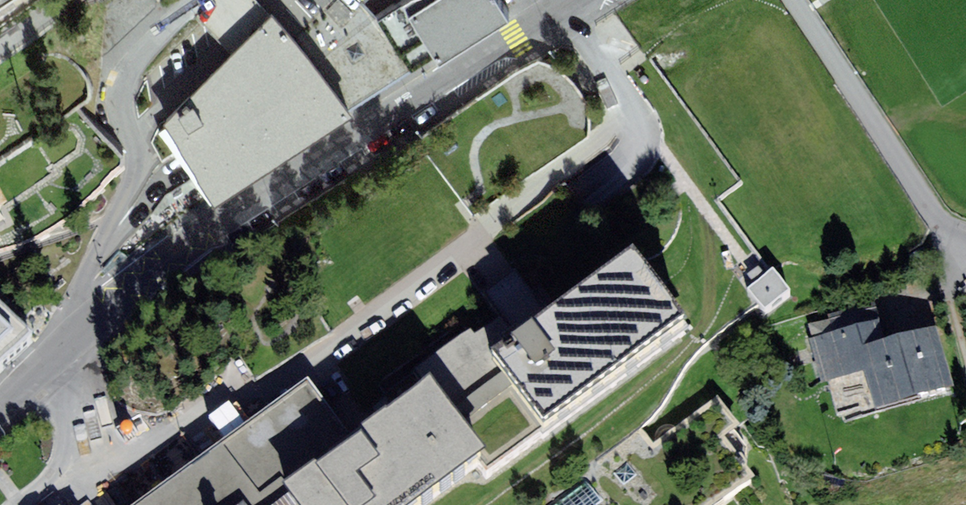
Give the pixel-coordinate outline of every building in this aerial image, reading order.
[(228,191),(425,61),(396,14),(381,23),(365,0),(220,0),(203,14),(240,64),(173,127),(184,155),(171,166),(185,187),(211,167),(228,191)] [(434,1),(433,0),(420,0),(396,14),(425,61),(465,35),(475,47),(536,8),(530,0),(436,0),(434,1)] [(688,334),(635,262),(517,348),(491,367),(541,434),(544,439),(688,334)] [(788,298),(771,275),(747,293),(764,316),(788,298)] [(0,288),(0,374),(43,332),(0,288)] [(416,373),(430,394),(486,467),(490,472),(541,434),(491,367),(517,348),(493,319),(416,373)] [(876,319),(810,339),(825,385),(866,373),(878,412),(956,389),(937,327),(884,343),(876,319)] [(145,504),(285,504),(281,500),(354,447),(310,387),(145,504)] [(430,394),(354,447),(281,500),(285,504),(433,504),(486,467),(430,394)] [(750,480),(721,441),(737,429),(717,402),(652,450),(638,431),(537,504),(717,504),(750,480)]
